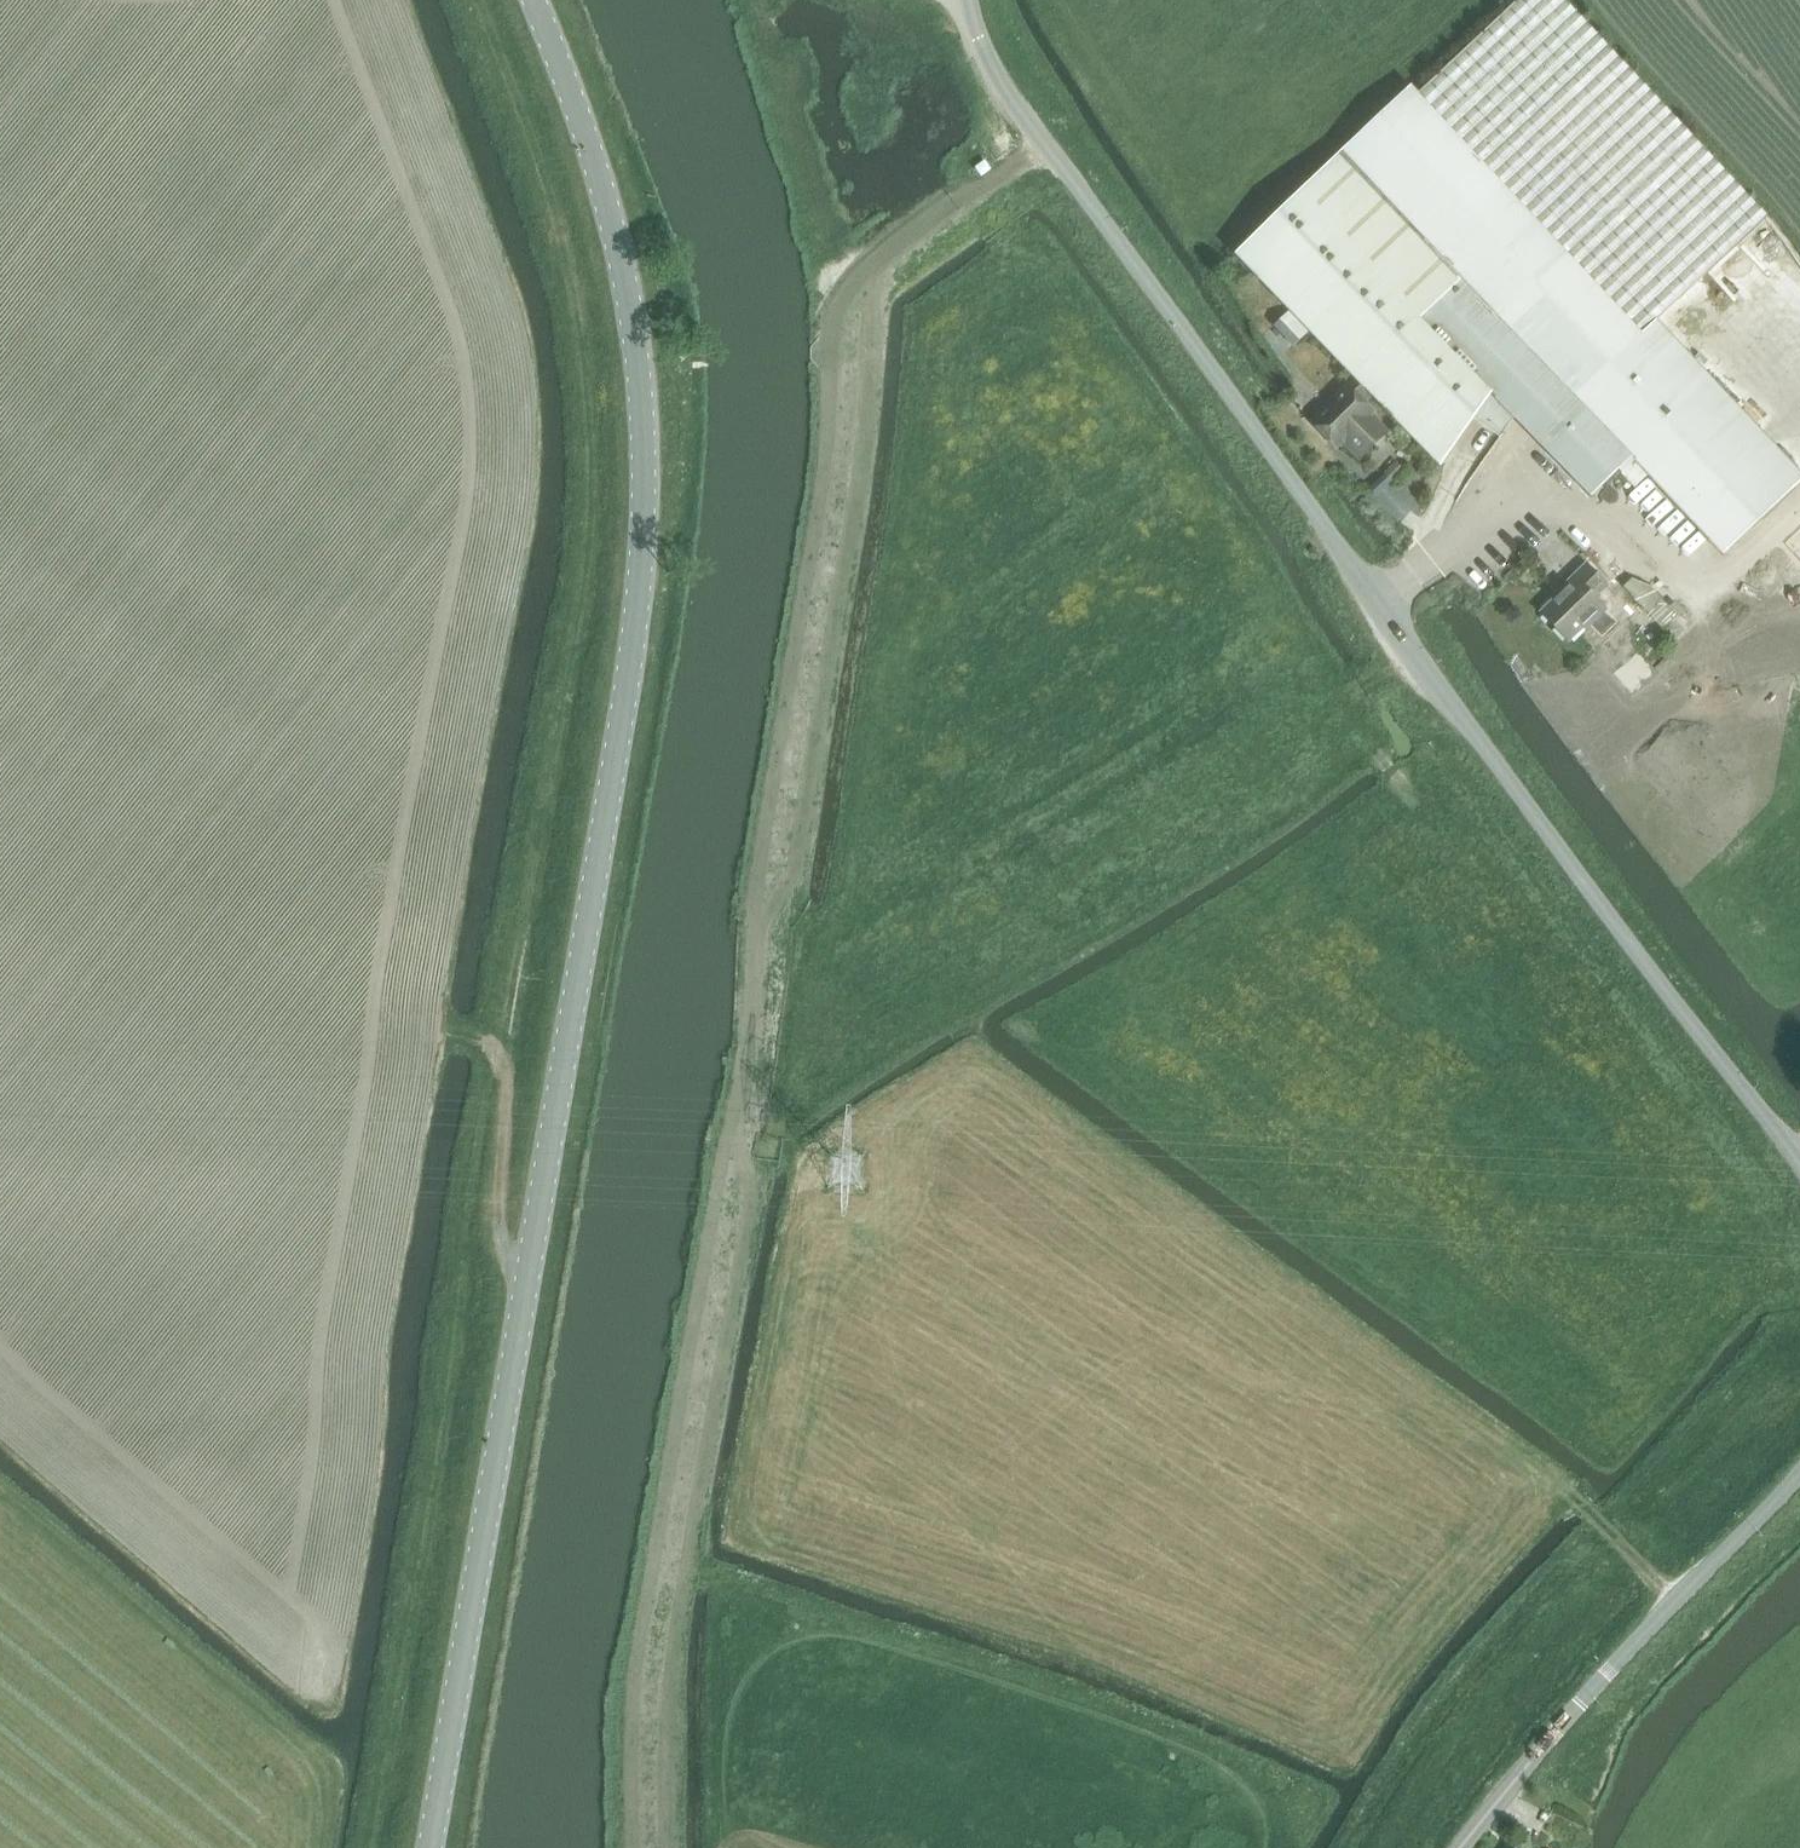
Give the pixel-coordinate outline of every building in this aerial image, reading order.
[(1312,421),(1311,422),(1329,441),(1336,434),(1360,459),(1398,422),(1441,467),(1492,395),(1590,497),(1617,471),(1620,474),(1635,459),(1726,555),(1799,484),(1799,469),(1658,322),(1771,213),(1565,0),(1516,0),(1418,94),(1413,89),(1342,157),(1339,154),(1236,254),(1358,381),(1351,388),(1349,386),(1312,421)] [(1396,461),(1384,473),(1392,481),(1404,469),(1396,461)] [(1563,586),(1565,588),(1542,611),(1569,639),(1584,624),(1586,627),(1606,607),(1594,596),(1607,584),(1587,563),(1563,586)] [(1642,665),(1632,675),(1639,683),(1650,673),(1642,665)]
